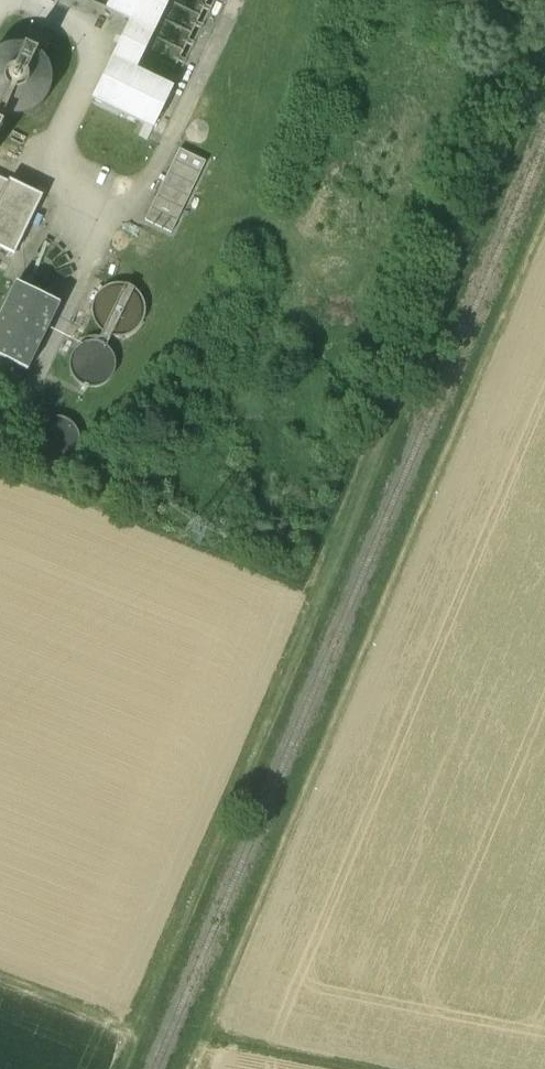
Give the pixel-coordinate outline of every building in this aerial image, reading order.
[(135,70),(170,0),(111,0),(106,10),(130,21),(92,100),(153,129),(173,88),(135,70)] [(52,38),(27,26),(18,45),(26,47),(32,49),(34,50),(37,52),(43,57),(52,38)] [(52,81),(47,63),(34,50),(16,45),(0,50),(0,112),(17,117),(34,112),(47,99),(52,81)] [(179,150),(145,221),(171,234),(205,163),(179,150)] [(0,179),(0,248),(15,255),(42,197),(9,181),(8,183),(0,179)] [(17,284),(0,319),(0,376),(7,361),(27,371),(59,305),(17,284)] [(138,322),(141,311),(138,299),(130,291),(118,288),(107,291),(98,300),(95,311),(98,323),(107,331),(119,334),(130,331),(138,322)] [(113,376),(116,365),(113,353),(104,345),(93,342),(81,345),(73,354),(70,365),(73,377),(81,385),(93,388),(105,385),(113,376)]
